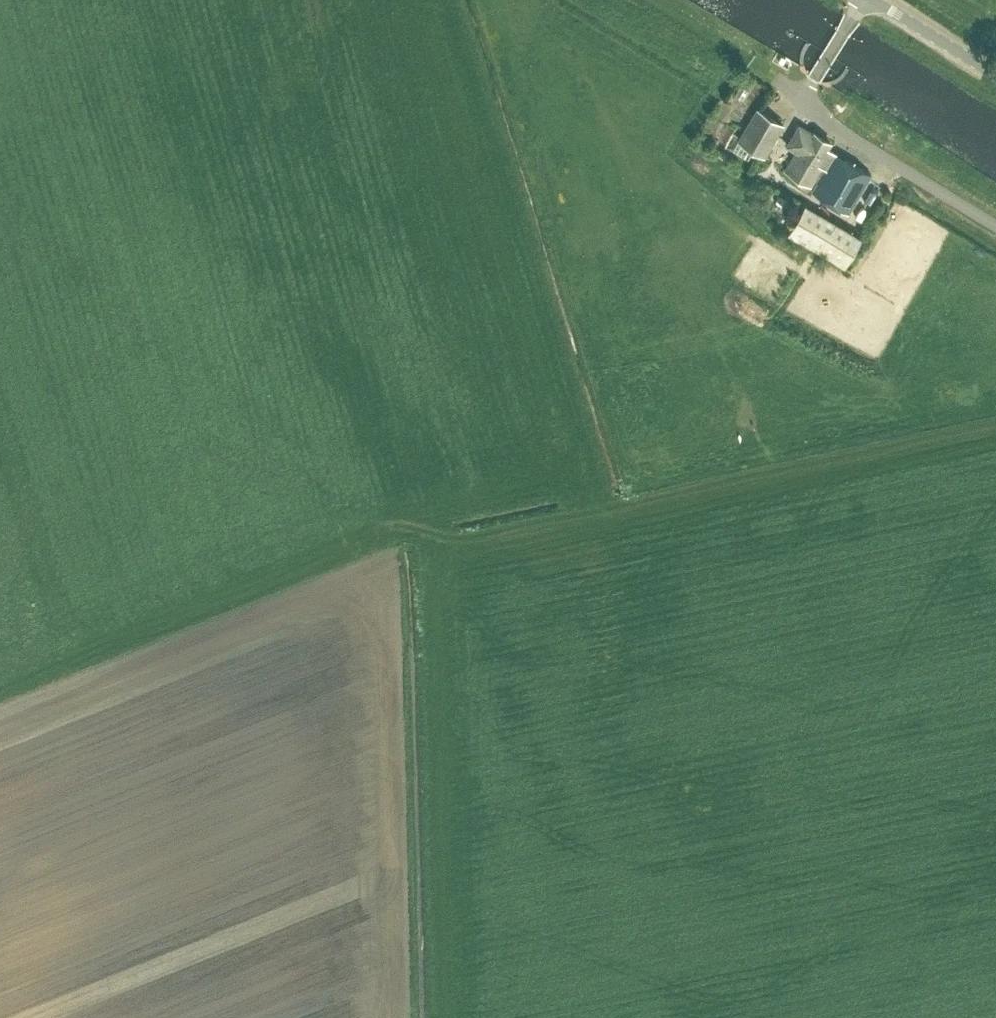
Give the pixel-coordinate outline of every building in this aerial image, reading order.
[(780,91),(773,98),(787,113),(794,106),(780,91)] [(784,122),(756,106),(736,139),(764,155),(784,122)] [(811,132),(798,124),(786,145),(795,150),(784,169),(810,184),(814,178),(818,180),(812,191),(848,211),(870,172),(826,147),(829,142),(812,132),(811,132)] [(861,234),(805,201),(787,231),(844,264),(861,234)]
